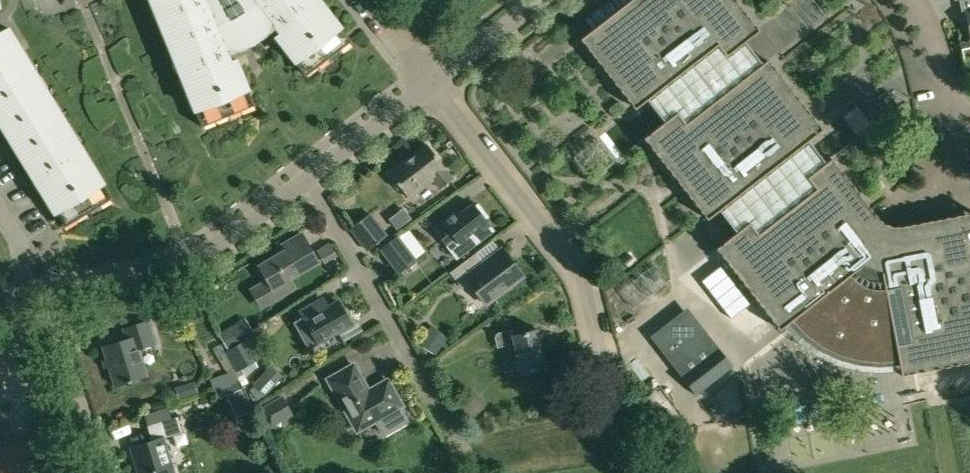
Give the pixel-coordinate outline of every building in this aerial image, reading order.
[(201,127),(254,105),(235,59),(231,61),(228,54),(253,44),(275,27),(279,33),(275,36),(305,76),(351,41),(320,0),(150,0),(201,127)] [(788,322),(791,326),(794,330),(797,332),(803,338),(807,341),(810,344),(813,346),(817,348),(820,350),(828,354),(832,356),(840,359),(844,361),(852,363),(860,364),(864,365),(873,366),(881,366),(889,365),(894,365),(899,364),(918,360),(917,359),(926,357),(933,356),(934,357),(969,350),(969,227),(962,229),(960,227),(958,225),(955,225),(952,225),(949,226),(946,228),(941,233),(926,236),(919,234),(916,233),(912,233),(909,233),(907,235),(906,237),(905,240),(900,241),(894,241),(895,238),(871,228),(870,231),(866,228),(865,225),(877,217),(831,158),(825,163),(808,140),(822,129),(768,59),(762,64),(745,41),(759,30),(735,0),(609,0),(584,20),(592,30),(580,39),(635,109),(646,100),(664,122),(643,138),(649,145),(707,219),(719,210),(736,232),(716,248),(779,330),(788,322)] [(39,184),(37,185),(63,228),(112,198),(8,28),(0,33),(0,121),(39,184)] [(426,145),(389,174),(408,199),(420,189),(418,186),(433,175),(435,177),(432,179),(440,189),(453,179),(426,145)] [(445,224),(435,231),(458,259),(494,231),(485,219),(488,217),(478,204),(474,206),(473,204),(460,214),(458,210),(443,222),(445,224)] [(350,228),(368,250),(385,237),(387,236),(370,214),(350,228)] [(379,249),(398,274),(417,259),(415,257),(425,250),(416,239),(417,238),(411,228),(399,236),(398,235),(379,249)] [(750,304),(698,238),(679,252),(731,319),(750,304)] [(267,279),(251,288),(262,306),(292,288),(286,279),(300,271),(296,263),(311,253),(304,241),(288,250),(260,267),(267,279)] [(337,256),(328,242),(316,249),(324,263),(337,256)] [(476,254),(451,273),(462,289),(470,283),(485,304),(523,277),(502,248),(483,262),(476,254)] [(303,317),(294,323),(308,348),(351,324),(338,301),(329,306),(324,298),(300,312),(303,317)] [(690,317),(656,343),(696,395),(730,369),(690,317)] [(123,328),(126,339),(134,337),(138,348),(154,343),(148,321),(123,328)] [(229,349),(241,342),(233,327),(221,334),(229,349)] [(513,329),(494,334),(498,348),(514,344),(521,373),(546,367),(536,329),(514,335),(513,329)] [(420,344),(434,354),(443,342),(429,332),(420,344)] [(134,337),(126,339),(103,346),(115,385),(146,376),(138,348),(134,337)] [(224,352),(225,353),(236,372),(242,369),(260,358),(248,338),(241,342),(229,349),(224,352)] [(355,361),(326,378),(358,434),(406,407),(388,376),(370,386),(355,361)] [(245,374),(242,369),(236,372),(243,385),(249,381),(245,374)] [(189,383),(180,386),(183,396),(192,393),(189,383)] [(231,402),(238,417),(253,411),(246,396),(231,402)] [(269,420),(288,410),(280,396),(262,406),(269,420)] [(8,421),(1,401),(0,402),(0,424),(8,421)] [(131,448),(139,472),(174,472),(164,438),(183,432),(178,416),(148,425),(153,442),(131,448)] [(638,430),(630,432),(633,444),(641,442),(638,430)] [(36,438),(0,450),(0,472),(47,472),(36,438)]
